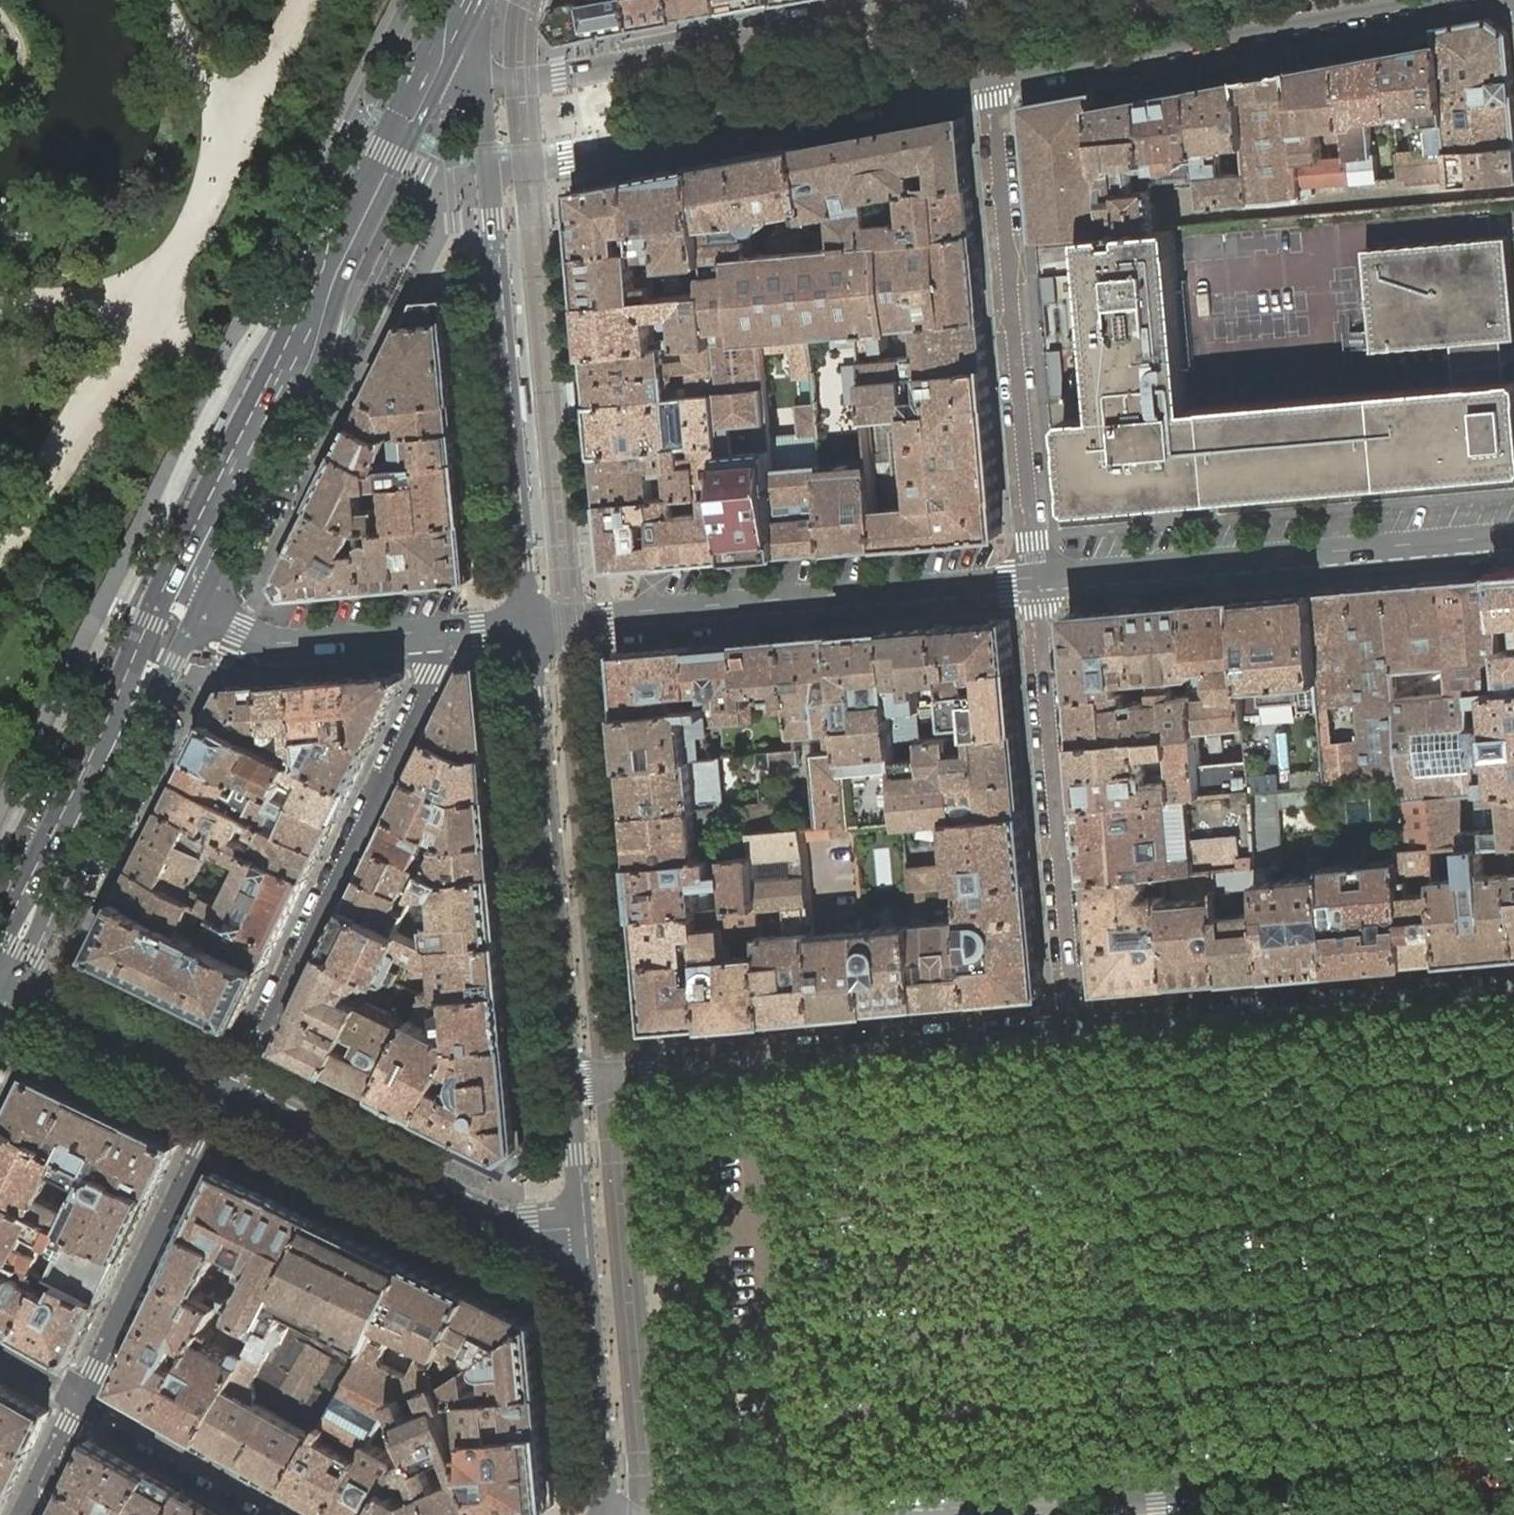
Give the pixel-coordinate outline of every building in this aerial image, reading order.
[(641,24),(637,0),(565,0),(556,19),(570,37),(641,24)] [(641,24),(682,16),(680,0),(637,0),(641,24)] [(731,8),(729,0),(680,0),(682,16),(731,8)] [(1437,27),(1439,44),(1439,50),(1444,104),(1444,110),(1445,122),(1448,147),(1448,151),(1513,145),(1513,96),(1509,44),(1508,33),(1489,18),(1438,28),(1438,27),(1437,27)] [(1392,52),(1388,54),(1394,117),(1395,127),(1402,126),(1401,116),(1408,116),(1413,112),(1423,112),(1424,124),(1426,124),(1417,133),(1415,133),(1416,150),(1398,152),(1400,177),(1407,177),(1426,175),(1427,175),(1442,174),(1448,174),(1450,173),(1448,157),(1445,157),(1444,148),(1448,147),(1445,122),(1444,110),(1444,104),(1439,50),(1439,44),(1430,46),(1402,51),(1392,52)] [(1341,62),(1339,62),(1345,121),(1346,129),(1347,143),(1348,156),(1349,162),(1351,182),(1379,179),(1400,177),(1398,152),(1395,127),(1394,117),(1388,54),(1355,59),(1341,62)] [(1292,69),(1290,69),(1296,134),(1299,166),(1322,164),(1321,145),(1320,145),(1319,132),(1328,131),(1329,144),(1347,143),(1346,129),(1345,121),(1339,62),(1305,69),(1295,71),(1293,71),(1292,69)] [(1255,76),(1241,78),(1247,145),(1248,154),(1249,172),(1252,202),(1304,198),(1304,194),(1315,193),(1314,185),(1303,186),(1301,186),(1299,166),(1296,134),(1290,69),(1277,72),(1277,74),(1276,74),(1258,77),(1256,77),(1255,76)] [(1208,87),(1192,89),(1197,150),(1197,154),(1200,186),(1199,186),(1202,207),(1252,202),(1249,172),(1248,154),(1220,156),(1219,148),(1247,145),(1241,78),(1240,79),(1240,81),(1235,81),(1208,87)] [(1150,189),(1151,189),(1199,186),(1200,186),(1197,154),(1197,150),(1192,89),(1143,99),(1148,141),(1149,163),(1150,172),(1150,189)] [(1022,105),(1034,240),(1084,235),(1105,233),(1101,194),(1099,168),(1093,108),(1092,91),(1091,91),(1091,92),(1022,105)] [(1101,194),(1105,233),(1155,229),(1151,189),(1150,189),(1134,191),(1134,187),(1137,186),(1136,164),(1149,163),(1148,141),(1143,99),(1133,101),(1106,106),(1097,107),(1093,108),(1099,168),(1101,194)] [(833,214),(836,248),(867,244),(864,222),(872,221),(869,198),(904,192),(917,190),(920,190),(937,188),(971,185),(966,115),(801,146),(812,208),(805,210),(806,217),(808,225),(812,225),(814,222),(813,217),(833,214)] [(1448,151),(1448,157),(1450,173),(1448,174),(1450,185),(1513,180),(1513,145),(1448,151)] [(699,165),(705,228),(744,220),(744,222),(745,224),(747,225),(748,226),(749,227),(751,228),(752,229),(754,230),(756,230),(757,230),(759,230),(760,230),(762,230),(763,229),(765,228),(766,228),(767,227),(768,226),(769,225),(769,224),(770,223),(771,222),(771,221),(771,219),(772,218),(772,217),(772,216),(794,212),(796,227),(780,230),(773,239),(775,253),(796,251),(812,249),(808,225),(806,217),(805,210),(812,208),(801,146),(699,165)] [(1303,186),(1314,185),(1351,182),(1349,162),(1322,164),(1299,166),(1301,186),(1303,186)] [(702,284),(709,283),(708,272),(708,262),(708,260),(705,228),(699,165),(634,177),(640,238),(640,249),(651,248),(652,259),(667,258),(668,266),(669,266),(671,289),(683,288),(681,270),(701,268),(702,284)] [(575,188),(581,253),(624,250),(634,250),(640,249),(640,238),(634,177),(575,188)] [(915,240),(976,235),(971,185),(937,188),(920,190),(917,190),(904,192),(906,213),(888,214),(880,215),(881,222),(872,222),(872,221),(864,222),(867,244),(885,243),(915,240)] [(1084,235),(1085,246),(1087,273),(1099,415),(1089,416),(1089,415),(1067,417),(1068,420),(1066,420),(1066,422),(1064,422),(1065,437),(1067,437),(1068,449),(1066,449),(1069,479),(1070,479),(1071,491),(1070,491),(1072,507),(1074,506),(1074,507),(1075,507),(1075,510),(1134,505),(1216,497),(1513,471),(1513,379),(1507,380),(1506,362),(1501,362),(1499,338),(1504,338),(1509,338),(1513,337),(1513,278),(1510,235),(1366,248),(1373,330),(1374,330),(1376,340),(1376,346),(1376,347),(1374,347),(1375,350),(1453,343),(1457,384),(1209,406),(1209,407),(1191,408),(1177,251),(1176,251),(1176,238),(1175,229),(1175,227),(1155,229),(1105,233),(1084,235)] [(726,244),(727,258),(731,257),(751,256),(758,255),(757,240),(756,230),(745,231),(746,241),(726,244)] [(864,330),(866,347),(881,346),(883,346),(892,345),(891,335),(890,327),(892,327),(911,325),(917,325),(922,325),(983,319),(982,303),(983,303),(978,250),(977,250),(976,235),(915,240),(885,243),(867,244),(836,248),(812,249),(796,251),(775,253),(758,255),(751,256),(731,257),(727,258),(708,260),(708,262),(708,272),(709,283),(710,293),(714,330),(715,343),(739,341),(764,339),(782,337),(814,334),(864,330)] [(604,303),(656,298),(654,286),(652,259),(651,248),(640,249),(634,250),(624,250),(581,253),(584,286),(585,303),(604,303)] [(658,348),(666,347),(670,346),(682,346),(688,345),(715,343),(714,330),(710,293),(656,298),(604,303),(585,303),(590,352),(658,348)] [(406,322),(369,396),(389,406),(404,405),(410,404),(417,404),(455,401),(448,319),(446,297),(416,300),(406,322)] [(924,374),(987,368),(983,319),(922,325),(917,325),(911,325),(911,331),(912,334),(891,335),(892,345),(893,356),(884,357),(883,346),(881,346),(866,347),(867,359),(869,378),(909,375),(921,374),(924,374)] [(833,548),(883,543),(879,506),(876,466),(874,443),(872,414),(869,378),(867,359),(866,347),(864,330),(814,334),(817,362),(818,372),(819,389),(823,437),(824,448),(825,462),(826,471),(833,548)] [(1352,332),(1344,332),(1345,349),(1353,349),(1353,341),(1353,339),(1352,332)] [(817,362),(814,334),(782,337),(784,355),(796,364),(817,362)] [(768,385),(764,339),(739,341),(715,343),(717,367),(719,389),(719,392),(723,442),(724,452),(725,461),(726,471),(728,491),(729,509),(733,556),(783,552),(776,466),(774,448),(771,421),(768,385)] [(717,367),(715,343),(688,345),(682,346),(670,346),(666,347),(658,348),(590,352),(592,378),(668,371),(690,370),(717,367)] [(719,389),(717,367),(690,370),(668,371),(592,378),(594,403),(670,396),(692,394),(719,392),(719,389)] [(879,506),(883,543),(917,540),(917,541),(967,537),(967,536),(1002,533),(999,495),(991,406),(987,368),(924,374),(926,395),(912,397),(909,375),(869,378),(872,414),(874,443),(876,466),(879,506)] [(783,552),(833,548),(826,471),(825,462),(824,448),(823,437),(819,389),(818,372),(807,373),(809,390),(810,405),(799,406),(802,438),(802,446),(790,447),(791,465),(776,466),(783,552)] [(697,444),(723,442),(719,392),(692,394),(670,396),(594,403),(599,453),(669,447),(674,446),(685,445),(695,445),(697,444)] [(389,406),(369,396),(356,423),(383,437),(384,438),(392,436),(400,436),(406,435),(422,433),(458,430),(455,401),(417,404),(410,404),(404,405),(389,406)] [(383,437),(356,423),(342,450),(366,462),(376,467),(381,466),(383,461),(392,436),(384,438),(383,437)] [(460,460),(458,430),(422,433),(406,435),(400,436),(392,436),(383,461),(381,466),(425,463),(443,461),(460,460)] [(708,493),(728,491),(726,471),(710,473),(709,463),(725,461),(724,452),(723,442),(697,444),(695,445),(696,454),(686,455),(685,445),(674,446),(669,447),(599,453),(603,503),(655,498),(658,498),(673,496),(676,496),(691,495),(708,493)] [(790,447),(774,448),(776,466),(791,465),(790,447)] [(380,520),(379,507),(377,485),(376,467),(366,462),(342,450),(316,504),(342,517),(360,526),(366,529),(381,527),(380,520)] [(465,520),(460,460),(443,461),(425,463),(381,466),(376,467),(377,485),(391,484),(394,518),(380,520),(381,527),(400,526),(448,521),(465,520)] [(696,559),(733,556),(729,509),(728,491),(708,493),(691,495),(692,512),(696,559)] [(661,563),(696,559),(692,512),(691,495),(676,496),(673,496),(658,498),(655,498),(656,515),(657,517),(658,533),(661,563)] [(648,564),(661,563),(658,533),(657,517),(656,515),(655,498),(603,503),(609,567),(648,564)] [(342,517),(316,504),(277,582),(282,590),(286,596),(372,588),(368,549),(367,542),(366,529),(360,526),(342,517)] [(471,579),(465,520),(448,521),(400,526),(403,548),(405,561),(408,585),(471,579)] [(368,549),(372,588),(408,585),(405,561),(403,548),(400,526),(381,527),(366,529),(367,542),(368,549)] [(1496,577),(1500,624),(1513,622),(1513,575),(1496,577)] [(1449,683),(1450,694),(1470,692),(1489,691),(1506,689),(1502,648),(1500,624),(1496,577),(1440,582),(1447,666),(1449,683)] [(1440,582),(1351,589),(1367,777),(1403,774),(1396,699),(1395,688),(1394,671),(1447,666),(1440,582)] [(1351,589),(1314,593),(1321,680),(1323,706),(1329,781),(1367,777),(1351,589)] [(1305,707),(1323,706),(1321,680),(1314,593),(1239,599),(1246,687),(1266,686),(1267,698),(1304,695),(1305,707)] [(1230,740),(1205,742),(1202,742),(1203,762),(1206,791),(1256,786),(1246,687),(1239,599),(1189,603),(1196,666),(1196,674),(1197,684),(1198,692),(1198,698),(1200,728),(1205,728),(1229,725),(1230,740)] [(1179,686),(1197,684),(1196,674),(1196,666),(1189,603),(1134,608),(1141,678),(1142,689),(1156,688),(1179,686)] [(1129,690),(1142,689),(1141,678),(1134,608),(1069,614),(1076,695),(1129,690)] [(1009,619),(942,625),(946,672),(946,679),(947,691),(973,688),(978,688),(984,687),(983,676),(983,669),(1013,666),(1009,619)] [(1500,624),(1502,648),(1513,647),(1513,622),(1500,624)] [(942,625),(888,630),(891,661),(895,711),(897,740),(924,738),(925,738),(951,735),(950,724),(947,691),(946,679),(946,672),(942,625)] [(888,630),(836,634),(844,694),(847,729),(848,749),(848,755),(849,768),(854,822),(872,821),(904,818),(902,793),(902,788),(899,764),(899,757),(899,751),(897,740),(895,711),(891,661),(888,630)] [(836,634),(789,639),(794,700),(794,712),(796,734),(814,732),(815,752),(813,752),(820,825),(836,824),(854,822),(849,768),(848,755),(848,749),(847,729),(844,694),(836,634)] [(789,639),(738,643),(739,653),(744,704),(751,703),(750,693),(757,692),(761,692),(760,688),(762,689),(763,690),(765,690),(766,690),(767,689),(768,689),(769,688),(770,688),(770,691),(780,691),(781,701),(794,700),(789,639)] [(694,693),(696,707),(707,706),(716,706),(724,705),(744,704),(739,653),(738,643),(690,647),(691,658),(694,691),(694,693)] [(616,654),(622,714),(683,708),(696,707),(694,693),(694,691),(691,658),(690,647),(616,654)] [(1506,689),(1513,688),(1513,647),(1502,648),(1506,689)] [(465,667),(443,712),(462,719),(483,717),(479,666),(465,667)] [(981,733),(1019,730),(1013,666),(983,669),(983,676),(984,687),(978,688),(973,688),(947,691),(950,724),(951,735),(953,735),(961,734),(974,733),(981,733)] [(400,673),(356,676),(359,708),(362,708),(363,730),(360,736),(373,742),(404,678),(400,673)] [(356,676),(299,681),(305,737),(311,736),(312,736),(311,728),(329,726),(330,735),(337,734),(353,733),(351,708),(359,708),(356,676)] [(288,727),(291,758),(296,761),(307,767),(306,756),(306,750),(305,737),(299,681),(263,685),(268,727),(269,735),(269,736),(270,736),(271,737),(272,737),(273,737),(274,737),(276,737),(277,737),(278,736),(279,736),(280,735),(280,734),(281,733),(281,732),(282,731),(282,730),(282,729),(282,728),(288,727)] [(1410,698),(1450,694),(1449,683),(1412,686),(1410,689),(1410,698)] [(1176,733),(1201,731),(1200,728),(1198,698),(1198,692),(1197,684),(1179,686),(1156,688),(1142,689),(1129,690),(1076,695),(1080,742),(1176,733)] [(253,728),(269,740),(269,735),(268,727),(263,685),(239,687),(237,717),(253,728)] [(1396,699),(1410,698),(1410,689),(1412,686),(1395,688),(1396,699)] [(248,737),(270,748),(269,740),(253,728),(237,717),(239,687),(224,688),(210,718),(248,737)] [(1450,694),(1410,698),(1396,699),(1403,774),(1405,799),(1463,793),(1479,791),(1482,791),(1497,790),(1508,789),(1513,788),(1513,688),(1506,689),(1489,691),(1470,692),(1450,694)] [(794,712),(794,700),(781,701),(771,702),(772,714),(794,712)] [(683,708),(622,714),(626,764),(712,757),(710,734),(709,724),(752,721),(751,703),(744,704),(724,705),(716,706),(707,706),(696,707),(683,708)] [(443,712),(431,737),(473,758),(487,755),(483,717),(462,719),(443,712)] [(291,758),(270,748),(248,737),(210,718),(192,753),(242,778),(259,786),(263,788),(279,796),(287,779),(296,761),(291,758)] [(927,755),(899,757),(899,764),(902,788),(986,781),(1023,777),(1019,730),(981,733),(974,733),(961,734),(953,735),(951,735),(925,738),(927,755)] [(1197,792),(1206,791),(1203,762),(1202,742),(1201,731),(1176,733),(1080,742),(1085,802),(1128,798),(1139,797),(1175,794),(1180,793),(1197,792)] [(311,736),(305,737),(306,750),(306,756),(307,767),(350,788),(373,742),(360,736),(354,732),(353,733),(337,734),(330,735),(312,736),(311,736)] [(431,737),(413,774),(457,796),(462,798),(490,796),(487,755),(473,758),(431,737)] [(799,764),(798,750),(773,751),(774,766),(782,765),(783,766),(791,765),(792,765),(799,764)] [(774,766),(773,751),(760,753),(761,767),(774,766)] [(242,778),(192,753),(179,781),(249,816),(263,788),(259,786),(242,778)] [(712,757),(626,764),(630,814),(711,807),(725,806),(721,756),(712,757)] [(350,788),(307,767),(296,761),(287,779),(279,796),(282,797),(295,803),(334,822),(350,788)] [(413,774),(393,814),(432,834),(437,836),(440,838),(445,840),(447,842),(455,845),(494,842),(490,796),(462,798),(457,796),(413,774)] [(902,793),(904,818),(905,823),(951,819),(952,829),(948,830),(948,835),(953,834),(955,863),(908,867),(911,890),(925,889),(957,886),(964,885),(1032,879),(1026,811),(1023,777),(986,781),(902,788),(902,793)] [(166,808),(236,843),(247,848),(307,878),(320,851),(281,832),(268,825),(249,816),(179,781),(166,808)] [(1318,782),(1256,787),(1259,851),(1260,862),(1260,863),(1261,879),(1262,886),(1264,909),(1270,974),(1335,968),(1326,873),(1325,866),(1323,845),(1308,846),(1311,874),(1278,877),(1277,870),(1278,869),(1279,868),(1280,868),(1280,867),(1281,867),(1281,866),(1282,865),(1282,864),(1282,863),(1282,862),(1282,861),(1281,860),(1285,860),(1283,848),(1280,807),(1319,803),(1318,782)] [(764,802),(776,801),(775,787),(763,788),(764,802)] [(282,797),(279,796),(263,788),(249,816),(268,825),(281,832),(320,851),(334,822),(295,803),(282,797)] [(1508,789),(1497,790),(1482,791),(1479,791),(1463,793),(1405,799),(1409,848),(1436,846),(1467,843),(1487,841),(1513,839),(1513,788),(1508,789)] [(1246,830),(1200,834),(1197,792),(1180,793),(1175,794),(1139,797),(1128,798),(1085,802),(1091,876),(1136,873),(1147,872),(1152,871),(1162,870),(1218,866),(1260,862),(1259,851),(1247,852),(1246,830)] [(752,814),(754,830),(781,828),(780,801),(776,801),(764,802),(750,803),(752,813),(752,814)] [(711,807),(630,814),(635,863),(716,857),(715,845),(701,846),(698,820),(712,818),(712,812),(711,807)] [(236,843),(166,808),(136,867),(205,904),(211,892),(231,855),(236,843)] [(393,814),(379,845),(391,850),(403,856),(417,864),(425,867),(428,862),(440,838),(437,836),(432,834),(393,814)] [(754,830),(757,853),(761,903),(762,907),(789,905),(792,931),(764,932),(764,937),(765,947),(766,953),(771,1017),(821,1013),(815,933),(814,929),(813,922),(812,903),(809,872),(808,854),(805,826),(781,828),(754,830)] [(449,879),(497,875),(494,842),(455,845),(447,842),(445,840),(440,838),(428,862),(425,867),(430,869),(431,870),(449,879)] [(1436,846),(1439,876),(1440,889),(1447,958),(1513,952),(1513,839),(1487,841),(1467,843),(1436,846)] [(276,941),(307,878),(247,848),(236,843),(231,855),(244,862),(226,899),(211,892),(205,904),(209,906),(219,911),(276,941)] [(416,899),(419,893),(418,893),(420,888),(430,869),(425,867),(417,864),(403,856),(391,850),(379,845),(365,874),(377,880),(389,886),(405,894),(416,899)] [(635,863),(639,913),(700,908),(713,907),(710,882),(730,881),(733,906),(761,903),(757,853),(716,857),(635,863)] [(1326,873),(1335,968),(1409,961),(1403,892),(1400,860),(1376,862),(1348,864),(1325,866),(1326,873)] [(1260,863),(1260,862),(1218,866),(1220,897),(1221,913),(1227,977),(1270,974),(1264,909),(1238,911),(1236,888),(1262,886),(1261,879),(1260,863)] [(205,904),(136,867),(121,898),(185,930),(195,935),(205,914),(209,906),(205,904)] [(466,944),(503,941),(497,875),(449,879),(431,870),(430,869),(420,888),(418,893),(419,893),(439,893),(441,920),(440,920),(440,921),(432,922),(429,925),(428,925),(430,943),(438,946),(466,944)] [(1162,870),(1152,871),(1147,872),(1136,873),(1091,876),(1097,947),(1124,944),(1124,943),(1122,922),(1138,921),(1142,921),(1153,919),(1167,918),(1165,901),(1165,896),(1162,870)] [(365,874),(350,904),(401,929),(410,910),(416,899),(405,894),(389,886),(377,880),(365,874)] [(970,950),(975,999),(1043,993),(1032,879),(964,885),(967,920),(970,950)] [(911,890),(914,924),(916,955),(921,1004),(975,999),(970,950),(967,920),(927,923),(925,889),(911,890)] [(1403,892),(1409,961),(1447,958),(1440,889),(1403,892)] [(1221,913),(1220,897),(1165,901),(1167,918),(1169,939),(1173,982),(1181,981),(1227,977),(1221,913)] [(185,930),(121,898),(94,952),(236,1022),(263,968),(205,940),(195,935),(185,930)] [(713,907),(700,908),(701,927),(702,932),(702,939),(703,952),(704,958),(705,973),(706,978),(709,1022),(771,1017),(766,953),(765,947),(764,937),(764,932),(762,907),(761,903),(733,906),(713,907)] [(350,904),(328,950),(378,974),(386,978),(393,981),(397,983),(401,973),(398,971),(406,953),(400,950),(398,949),(407,932),(401,929),(350,904)] [(263,968),(276,941),(219,911),(209,906),(205,914),(195,935),(205,940),(263,968)] [(700,908),(639,913),(644,962),(689,959),(691,959),(704,958),(703,952),(702,939),(702,932),(701,927),(700,908)] [(1124,944),(1097,947),(1100,989),(1173,982),(1169,939),(1167,918),(1153,919),(1142,921),(1138,921),(1138,926),(1139,937),(1140,941),(1130,942),(1124,943),(1124,944)] [(914,924),(863,929),(871,1008),(921,1004),(916,955),(914,924)] [(815,933),(821,1013),(871,1008),(863,929),(815,933)] [(429,989),(429,997),(437,997),(442,996),(455,995),(508,991),(503,941),(466,944),(438,946),(430,943),(407,932),(398,949),(400,950),(406,953),(410,955),(420,960),(416,968),(423,971),(440,969),(441,988),(429,989)] [(378,974),(328,950),(282,1045),(332,1069),(346,1043),(352,1031),(366,1001),(374,984),(375,981),(378,974)] [(689,959),(644,962),(649,1028),(709,1022),(706,978),(705,973),(704,958),(691,959),(689,959)] [(346,1043),(332,1069),(356,1081),(380,1093),(413,1024),(417,1017),(426,997),(397,983),(393,981),(386,978),(378,974),(375,981),(374,984),(366,1001),(352,1031),(346,1043)] [(413,1024),(380,1093),(424,1115),(441,1081),(450,1064),(459,1045),(512,1040),(508,991),(455,995),(458,1029),(457,1029),(456,1029),(455,1029),(454,1029),(453,1029),(452,1030),(451,1030),(450,1030),(450,1031),(449,1031),(448,1032),(448,1033),(431,1024),(437,997),(429,997),(426,997),(417,1017),(413,1024)] [(441,1081),(424,1115),(507,1156),(521,1145),(512,1040),(459,1045),(450,1064),(441,1081)] [(33,1074),(9,1122),(95,1165),(154,1195),(178,1145),(33,1074)] [(0,1141),(0,1191),(45,1213),(65,1223),(67,1224),(75,1209),(64,1204),(61,1202),(70,1182),(75,1173),(88,1180),(95,1165),(9,1122),(0,1141)] [(75,1209),(67,1224),(68,1225),(125,1254),(154,1195),(95,1165),(88,1180),(75,1173),(70,1182),(84,1189),(80,1198),(71,1194),(68,1194),(64,1204),(75,1209)] [(222,1167),(170,1277),(200,1292),(223,1247),(259,1265),(236,1311),(239,1312),(266,1326),(320,1215),(222,1167)] [(14,1254),(21,1258),(27,1261),(39,1267),(40,1267),(46,1270),(68,1225),(67,1224),(65,1223),(45,1213),(0,1191),(0,1247),(14,1254)] [(412,1261),(320,1215),(266,1326),(257,1343),(251,1351),(232,1385),(204,1435),(247,1460),(284,1396),(327,1420),(353,1376),(365,1355),(373,1340),(412,1261)] [(125,1254),(68,1225),(46,1270),(53,1274),(65,1280),(103,1299),(125,1254)] [(0,1247),(0,1279),(9,1262),(14,1254),(0,1247)] [(223,1247),(200,1292),(221,1303),(229,1307),(236,1311),(259,1265),(223,1247)] [(0,1279),(0,1318),(22,1331),(47,1284),(53,1274),(46,1270),(40,1267),(39,1267),(27,1261),(21,1258),(14,1254),(9,1262),(0,1279)] [(474,1291),(412,1261),(373,1340),(365,1355),(353,1376),(396,1399),(397,1399),(409,1395),(427,1388),(445,1382),(438,1364),(451,1337),(474,1291)] [(200,1292),(170,1277),(143,1331),(117,1385),(160,1410),(202,1336),(208,1327),(216,1331),(218,1326),(210,1322),(221,1303),(200,1292)] [(47,1284),(22,1331),(74,1361),(103,1299),(65,1280),(60,1291),(47,1284)] [(537,1322),(474,1291),(451,1337),(438,1364),(445,1382),(463,1371),(470,1366),(482,1359),(483,1358),(537,1322)] [(202,1336),(160,1410),(204,1435),(232,1385),(251,1351),(257,1343),(266,1326),(239,1312),(231,1329),(248,1338),(243,1347),(238,1356),(210,1341),(216,1331),(208,1327),(202,1336)] [(463,1371),(445,1382),(453,1400),(462,1399),(543,1392),(537,1322),(483,1358),(482,1359),(482,1360),(481,1365),(482,1369),(485,1372),(489,1373),(490,1387),(472,1389),(470,1366),(463,1371)] [(723,1430),(763,1433),(768,1379),(728,1375),(723,1430)] [(319,1434),(290,1484),(312,1497),(334,1509),(373,1440),(396,1399),(353,1376),(327,1420),(319,1434)] [(397,1399),(403,1412),(416,1443),(421,1456),(447,1514),(491,1514),(480,1488),(474,1471),(465,1448),(460,1438),(456,1427),(446,1401),(453,1400),(445,1382),(427,1388),(409,1395),(397,1399)] [(30,1450),(49,1412),(1,1384),(0,1386),(0,1434),(30,1450)] [(462,1399),(453,1400),(454,1409),(463,1408),(465,1426),(456,1427),(460,1438),(467,1437),(472,1436),(547,1430),(543,1392),(462,1399)] [(284,1396),(247,1460),(290,1484),(319,1434),(327,1420),(284,1396)] [(334,1509),(344,1514),(374,1514),(392,1484),(393,1484),(407,1460),(383,1446),(403,1412),(397,1399),(396,1399),(373,1440),(334,1509)] [(547,1430),(472,1436),(467,1437),(460,1438),(465,1448),(474,1471),(480,1488),(491,1514),(519,1514),(527,1512),(554,1505),(547,1430)] [(10,1491),(30,1450),(0,1434),(0,1486),(10,1491)] [(153,1471),(92,1436),(69,1483),(127,1514),(153,1471)] [(374,1514),(447,1514),(421,1456),(416,1443),(407,1460),(393,1484),(392,1484),(374,1514)] [(185,1489),(153,1471),(127,1514),(170,1514),(185,1489)] [(69,1483),(60,1502),(54,1514),(104,1514),(105,1513),(108,1514),(127,1514),(69,1483)] [(0,1486),(0,1512),(10,1491),(0,1486)] [(185,1489),(170,1514),(230,1514),(185,1489)]
